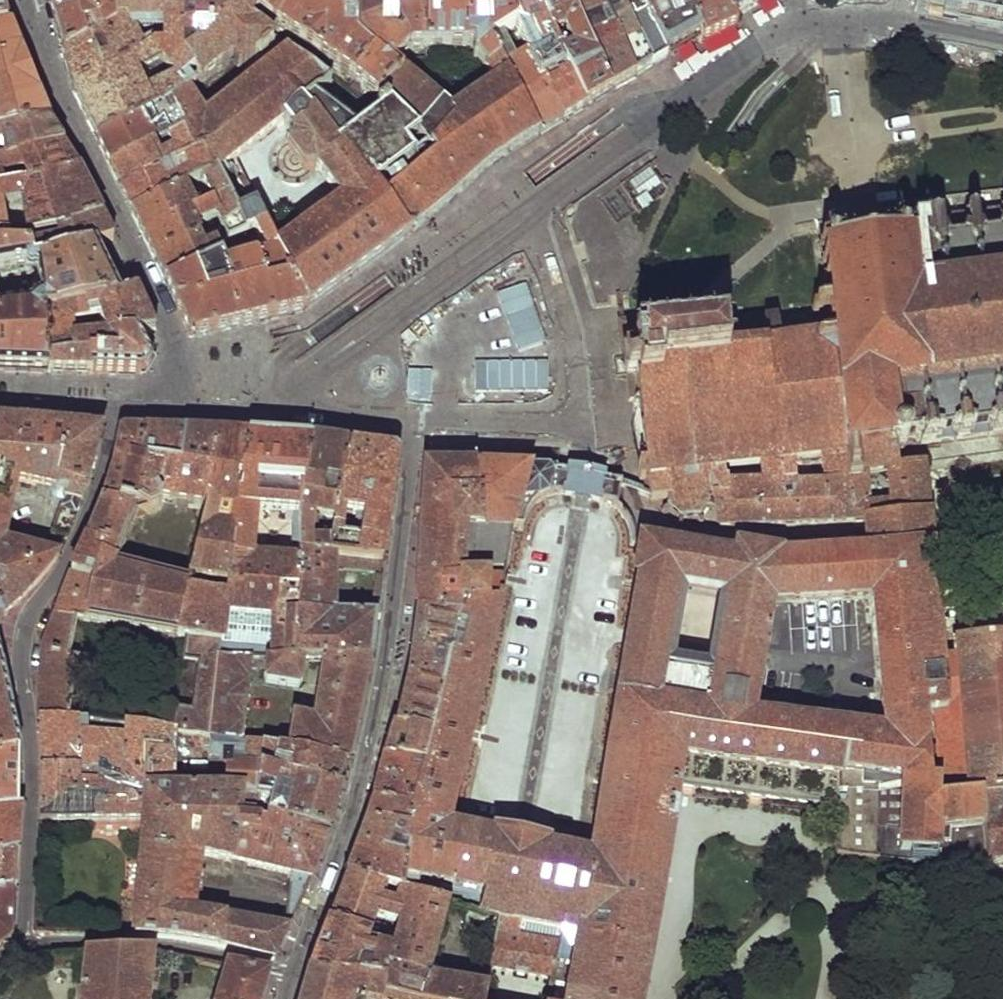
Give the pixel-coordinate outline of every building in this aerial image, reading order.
[(63,56),(86,45),(83,31),(95,29),(99,40),(113,33),(114,0),(52,0),(49,4),(56,30),(63,56)] [(97,142),(171,109),(188,97),(202,86),(183,62),(193,53),(192,0),(114,0),(113,33),(99,40),(86,45),(63,56),(68,73),(73,92),(88,123),(97,142)] [(260,0),(192,0),(193,53),(183,62),(202,86),(236,59),(257,82),(292,54),(251,24),(260,13),(260,0)] [(260,13),(351,78),(374,55),(358,42),(358,0),(260,0),(260,13)] [(406,72),(399,65),(414,49),(426,49),(425,0),(358,0),(358,42),(374,55),(351,78),(378,98),(406,72)] [(503,64),(501,59),(493,43),(515,24),(503,0),(425,0),(426,49),(474,49),(474,60),(477,61),(486,72),(503,64)] [(584,106),(567,67),(556,71),(549,57),(560,52),(554,38),(540,0),(503,0),(515,24),(523,40),(532,60),(562,122),(573,114),(584,106)] [(610,92),(572,0),(540,0),(554,38),(566,33),(571,45),(577,48),(578,50),(563,57),(567,67),(584,106),(597,99),(610,92)] [(636,75),(606,7),(603,0),(572,0),(610,92),(622,84),(636,75)] [(652,66),(622,0),(621,0),(606,7),(636,75),(644,71),(652,66)] [(667,57),(643,8),(637,11),(631,0),(622,0),(652,66),(659,62),(667,57)] [(637,11),(643,8),(640,0),(631,0),(637,11)] [(643,8),(667,57),(683,48),(699,39),(685,0),(640,0),(643,8)] [(738,25),(734,18),(726,0),(685,0),(699,39),(702,43),(720,34),(738,25)] [(734,18),(742,14),(758,4),(765,0),(726,0),(734,18)] [(921,0),(925,2),(1002,19),(1002,0),(920,0),(921,0)] [(745,19),(742,14),(734,18),(738,25),(745,19)] [(6,24),(0,25),(0,128),(46,118),(27,71),(8,25),(6,24)] [(493,43),(501,59),(519,50),(523,40),(515,24),(493,43)] [(560,52),(563,57),(578,50),(577,48),(571,45),(566,33),(554,38),(560,52)] [(563,57),(560,52),(549,57),(556,71),(567,67),(563,57)] [(276,246),(307,309),(363,268),(394,245),(413,231),(388,197),(379,184),(397,173),(418,159),(410,148),(421,139),(385,105),(378,112),(380,115),(366,125),(323,93),(333,84),(292,54),(257,82),(208,121),(188,97),(171,109),(184,138),(194,158),(202,155),(213,177),(217,176),(282,124),(292,137),(288,143),(307,169),(316,167),(341,198),(276,246)] [(550,129),(562,122),(532,60),(508,72),(539,136),(550,129)] [(388,197),(413,231),(461,191),(486,171),(497,162),(511,154),(539,136),(508,72),(503,64),(486,72),(495,85),(454,115),(406,72),(378,98),(385,105),(421,139),(438,161),(427,169),(418,159),(397,173),(405,184),(388,197)] [(104,157),(110,169),(152,149),(155,147),(148,134),(162,127),(171,143),(184,138),(171,109),(97,142),(104,157)] [(46,118),(0,128),(0,144),(2,144),(5,156),(63,146),(55,132),(46,118)] [(194,158),(184,138),(171,143),(169,144),(173,155),(158,161),(152,149),(110,169),(115,179),(120,191),(194,158)] [(63,146),(5,156),(0,157),(0,170),(22,166),(28,180),(76,168),(70,158),(63,146)] [(202,155),(194,158),(120,191),(126,204),(131,214),(178,193),(199,183),(213,177),(202,155)] [(76,168),(28,180),(0,185),(0,201),(20,197),(26,234),(60,227),(98,213),(87,192),(76,168)] [(217,176),(213,177),(199,183),(208,203),(187,213),(178,193),(131,214),(146,246),(164,283),(220,259),(213,246),(204,250),(194,229),(216,220),(226,240),(243,233),(237,219),(217,176)] [(620,323),(629,400),(631,401),(634,424),(637,443),(639,465),(637,466),(638,472),(640,490),(649,494),(649,500),(665,501),(666,507),(662,511),(664,515),(670,512),(677,519),(676,525),(681,526),(683,520),(696,518),(699,524),(705,522),(702,517),(709,507),(720,508),(718,488),(743,485),(741,467),(760,465),(763,485),(763,487),(799,485),(795,460),(821,456),(825,484),(862,482),(861,475),(887,471),(887,468),(896,466),(895,447),(900,448),(904,446),(907,443),(906,438),(919,437),(920,443),(941,440),(1002,432),(1002,209),(927,219),(926,227),(905,230),(903,222),(859,227),(815,233),(824,305),(811,308),(812,316),(826,315),(829,341),(779,347),(775,319),(763,320),(766,350),(724,354),(721,333),(712,334),(712,327),(696,329),(695,324),(694,314),(620,323)] [(275,317),(307,309),(276,246),(260,213),(254,211),(237,219),(243,233),(244,235),(253,231),(267,257),(224,268),(220,259),(164,283),(190,338),(216,332),(238,326),(275,317)] [(105,227),(98,213),(60,227),(60,238),(28,245),(30,257),(93,245),(111,239),(105,227)] [(60,227),(26,234),(28,245),(60,238),(60,227)] [(28,245),(26,234),(5,234),(0,234),(0,248),(28,245)] [(28,245),(0,248),(0,267),(33,262),(38,300),(34,296),(30,308),(1,307),(0,307),(0,369),(7,370),(48,371),(47,356),(40,311),(117,294),(105,268),(93,245),(30,257),(28,245)] [(154,328),(145,308),(136,288),(117,294),(40,311),(47,356),(92,355),(113,354),(113,334),(136,333),(150,332),(154,328)] [(150,362),(136,333),(113,334),(113,354),(92,355),(92,373),(117,374),(143,376),(150,362)] [(70,372),(92,373),(92,355),(47,356),(48,371),(70,372)] [(4,615),(19,602),(57,561),(71,527),(87,489),(102,431),(46,425),(0,421),(0,608),(4,615)] [(141,461),(144,431),(131,430),(125,429),(120,431),(115,456),(105,500),(140,507),(150,464),(141,461)] [(169,432),(144,431),(141,461),(150,464),(151,460),(182,467),(184,433),(169,432)] [(150,464),(140,507),(151,514),(160,509),(163,501),(159,495),(207,506),(215,472),(219,435),(203,434),(184,433),(182,467),(151,460),(150,464)] [(207,506),(191,577),(228,582),(226,594),(188,590),(177,635),(185,636),(219,640),(217,657),(252,658),(267,658),(298,657),(299,614),(298,551),(297,512),(312,441),(279,439),(249,437),(232,436),(219,435),(215,472),(207,506)] [(316,514),(337,520),(349,446),(328,443),(312,441),(297,512),(298,551),(331,556),(333,542),(318,539),(319,534),(314,533),(316,514)] [(397,457),(396,455),(395,453),(372,450),(349,446),(337,520),(333,542),(331,556),(384,563),(391,509),(398,461),(397,457)] [(922,462),(896,466),(887,468),(887,471),(890,503),(865,505),(865,521),(867,536),(869,552),(930,547),(926,500),(922,462)] [(930,547),(869,552),(797,556),(781,558),(780,554),(737,546),(717,546),(711,553),(662,545),(642,541),(642,546),(636,576),(640,577),(594,857),(549,847),(550,842),(494,830),(492,836),(446,826),(501,604),(511,529),(513,523),(517,523),(521,514),(528,502),(546,491),(559,493),(582,497),(602,501),(618,503),(622,483),(603,478),(603,476),(586,472),(571,469),(570,472),(550,468),(549,471),(516,470),(454,469),(453,469),(432,468),(425,468),(424,479),(416,613),(458,622),(426,737),(420,769),(416,789),(412,810),(404,892),(450,906),(469,912),(499,919),(561,933),(551,979),(547,998),(639,998),(675,788),(838,807),(836,854),(889,861),(934,867),(935,886),(987,885),(987,862),(984,798),(943,801),(939,712),(946,711),(942,661),(930,547)] [(865,505),(862,482),(825,484),(799,485),(799,523),(828,522),(859,521),(865,521),(865,505)] [(793,524),(799,523),(799,485),(763,487),(763,485),(743,485),(718,488),(720,508),(721,527),(793,524)] [(120,562),(140,507),(105,500),(80,560),(64,588),(54,613),(73,616),(177,635),(188,590),(190,580),(120,562)] [(382,574),(384,563),(331,556),(298,551),(299,614),(335,615),(336,568),(382,574)] [(67,653),(73,616),(54,613),(46,635),(42,685),(62,687),(63,674),(66,673),(67,653)] [(407,682),(396,728),(426,737),(458,622),(416,613),(408,674),(407,682)] [(298,657),(267,658),(265,675),(265,678),(267,680),(269,681),(298,687),(300,687),(302,686),(304,683),(307,658),(325,659),(315,723),(294,716),(288,751),(347,764),(370,662),(375,631),(377,617),(335,615),(299,614),(298,657)] [(219,640),(185,636),(181,659),(198,661),(192,708),(176,706),(172,729),(208,736),(217,657),(219,640)] [(989,641),(954,643),(955,659),(942,661),(946,711),(939,712),(943,801),(984,798),(1002,796),(1002,640),(989,641)] [(77,654),(67,653),(66,673),(63,674),(62,687),(42,685),(40,715),(70,715),(77,654)] [(13,749),(19,748),(7,691),(0,657),(0,752),(13,749)] [(244,742),(252,658),(217,657),(208,736),(214,737),(244,742)] [(170,788),(172,729),(95,716),(70,715),(40,715),(40,758),(41,817),(147,820),(134,936),(216,942),(274,958),(301,898),(329,831),(267,815),(270,803),(271,798),(256,796),(259,768),(262,744),(244,742),(214,737),(213,755),(230,756),(228,789),(170,788)] [(389,743),(385,757),(420,769),(426,737),(396,728),(393,728),(389,743)] [(288,751),(262,744),(259,768),(342,789),(344,779),(347,764),(288,751)] [(14,806),(13,749),(0,752),(0,808),(14,806)] [(382,769),(380,780),(416,789),(420,769),(385,757),(382,769)] [(335,810),(342,789),(259,768),(256,796),(271,798),(274,785),(293,789),(289,807),(270,803),(267,815),(329,831),(335,810)] [(376,791),(373,801),(412,810),(416,789),(380,780),(376,791)] [(984,798),(987,862),(1002,861),(1002,796),(984,798)] [(404,892),(412,810),(373,801),(360,839),(346,876),(348,878),(404,892)] [(18,851),(19,828),(20,805),(14,806),(0,808),(0,852),(18,851)] [(14,890),(16,889),(17,870),(18,851),(0,852),(0,890),(14,890)] [(404,892),(348,878),(339,901),(331,924),(372,937),(376,921),(401,927),(397,944),(394,952),(387,980),(383,993),(407,998),(486,998),(488,987),(429,977),(450,906),(404,892)] [(10,941),(12,936),(13,933),(13,909),(14,890),(0,890),(0,947),(10,941)] [(499,919),(469,912),(463,938),(495,945),(499,919)] [(561,933),(499,919),(495,945),(491,968),(551,979),(561,933)] [(331,924),(328,923),(320,948),(312,972),(387,980),(394,952),(369,946),(372,937),(331,924)] [(81,998),(148,998),(153,951),(86,953),(81,998)] [(268,975),(227,967),(217,998),(260,998),(268,975)] [(383,993),(387,980),(312,972),(303,998),(407,998),(383,993)]
